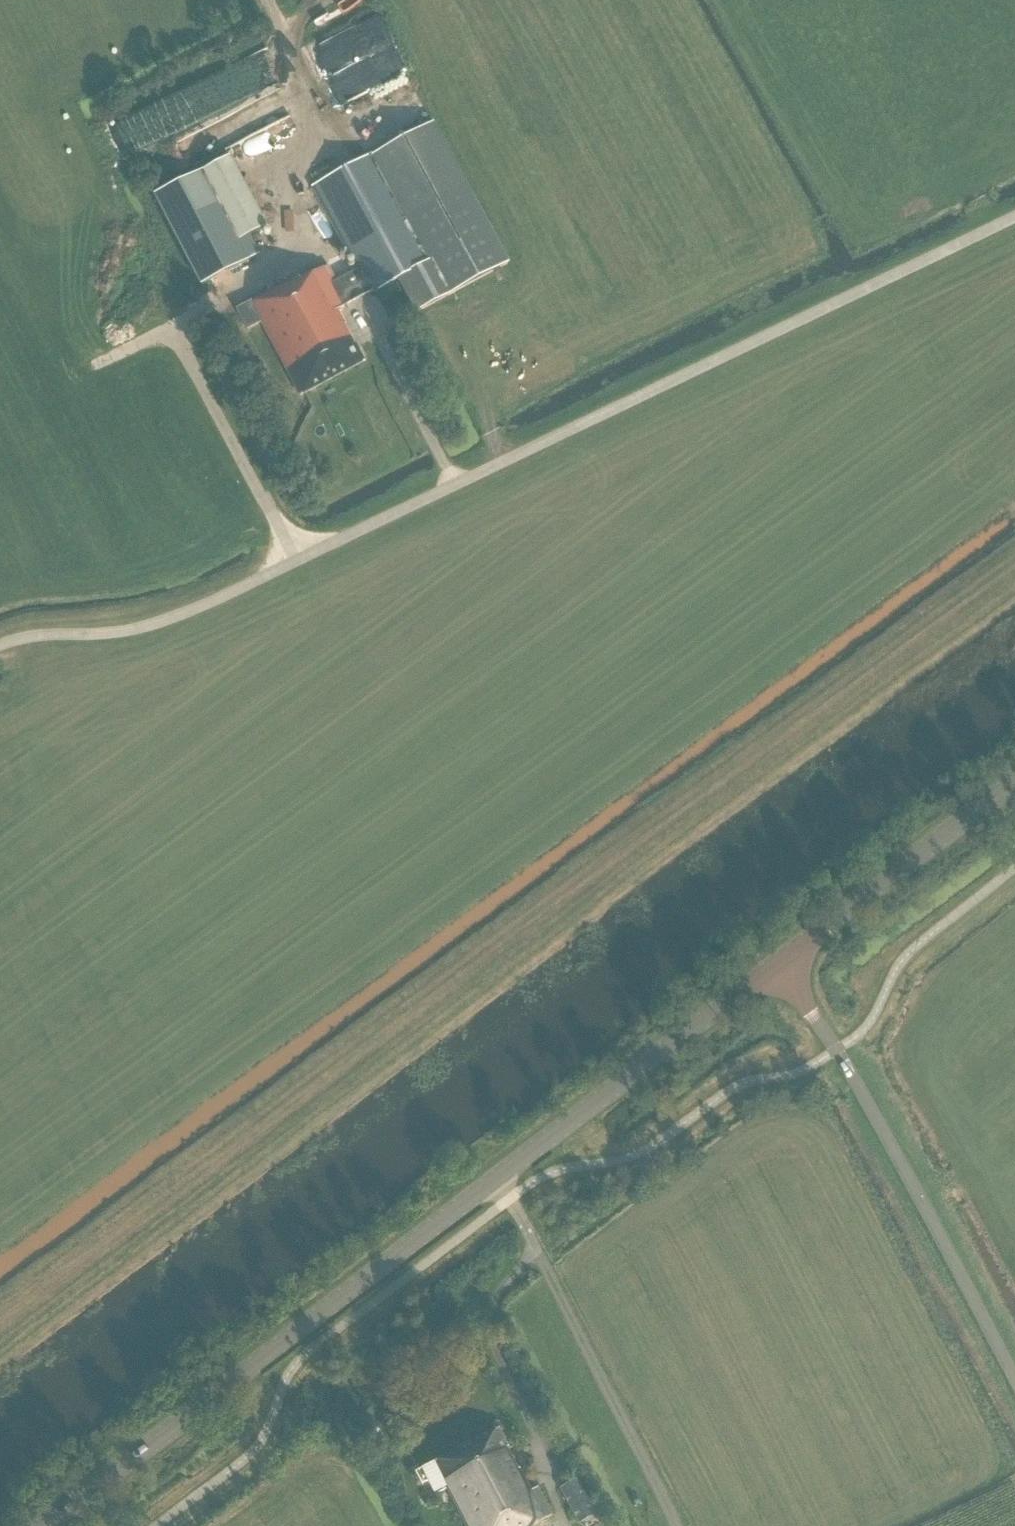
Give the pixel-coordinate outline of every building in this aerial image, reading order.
[(320,30),(335,24),(332,15),(316,21),(320,30)] [(374,36),(320,65),(327,78),(381,50),(374,36)] [(337,94),(362,84),(356,71),(326,84),(333,100),(338,98),(337,94)] [(247,75),(145,115),(156,142),(202,124),(203,126),(246,108),(241,94),(253,89),(247,75)] [(349,126),(404,89),(397,78),(342,115),(349,126)] [(298,276),(236,309),(248,330),(261,323),(301,396),(365,361),(355,342),(354,343),(344,325),(346,324),(338,310),(345,306),(373,290),(374,292),(399,278),(418,312),(508,263),(431,122),(315,185),(360,268),(332,283),(324,267),(301,280),(298,276)] [(250,139),(254,151),(273,143),(268,132),(250,139)] [(228,156),(155,195),(173,231),(219,207),(238,242),(239,242),(267,227),(228,156)] [(219,207),(173,231),(201,285),(248,260),(239,242),(238,242),(219,207)] [(498,1429),(434,1462),(467,1525),(531,1525),(552,1515),(538,1487),(530,1491),(525,1479),(519,1469),(518,1469),(507,1448),(508,1447),(498,1429)] [(576,1480),(560,1488),(579,1525),(576,1525),(601,1525),(576,1480)]
